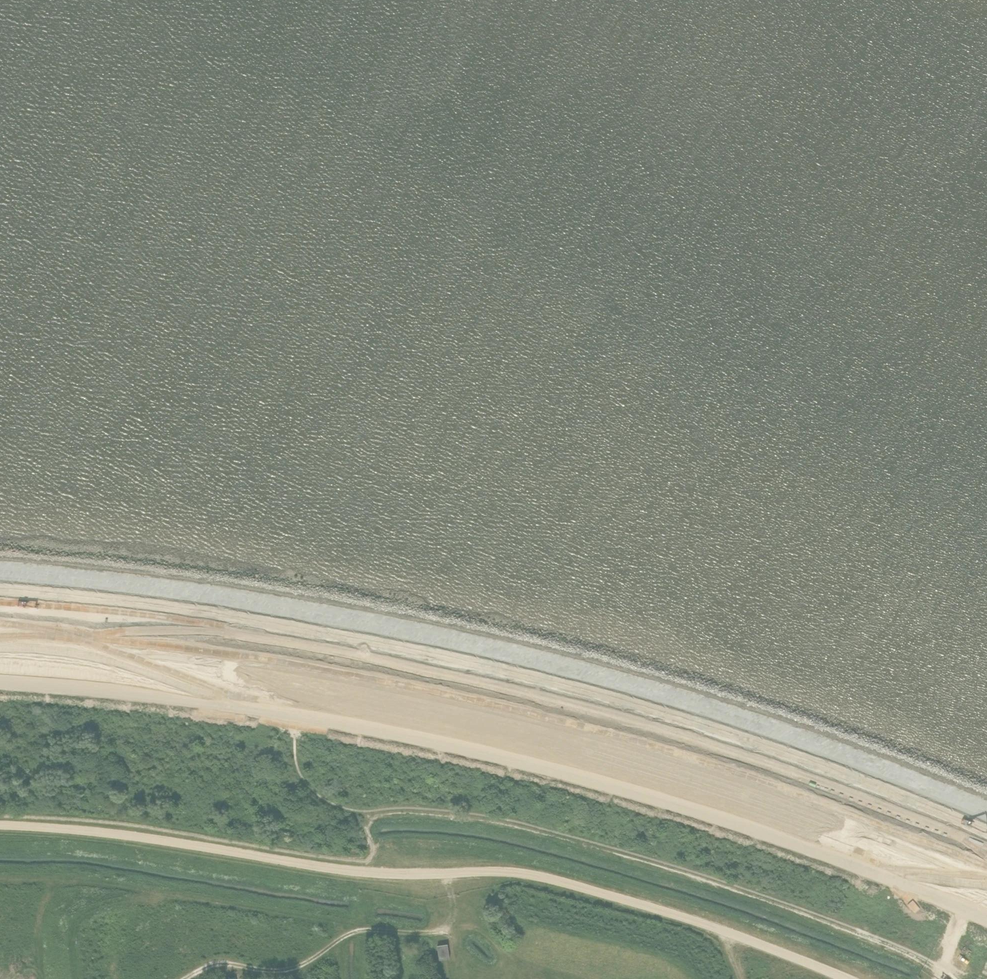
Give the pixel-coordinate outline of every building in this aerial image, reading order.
[(439,959),(449,958),(447,944),(437,946),(439,959)]
